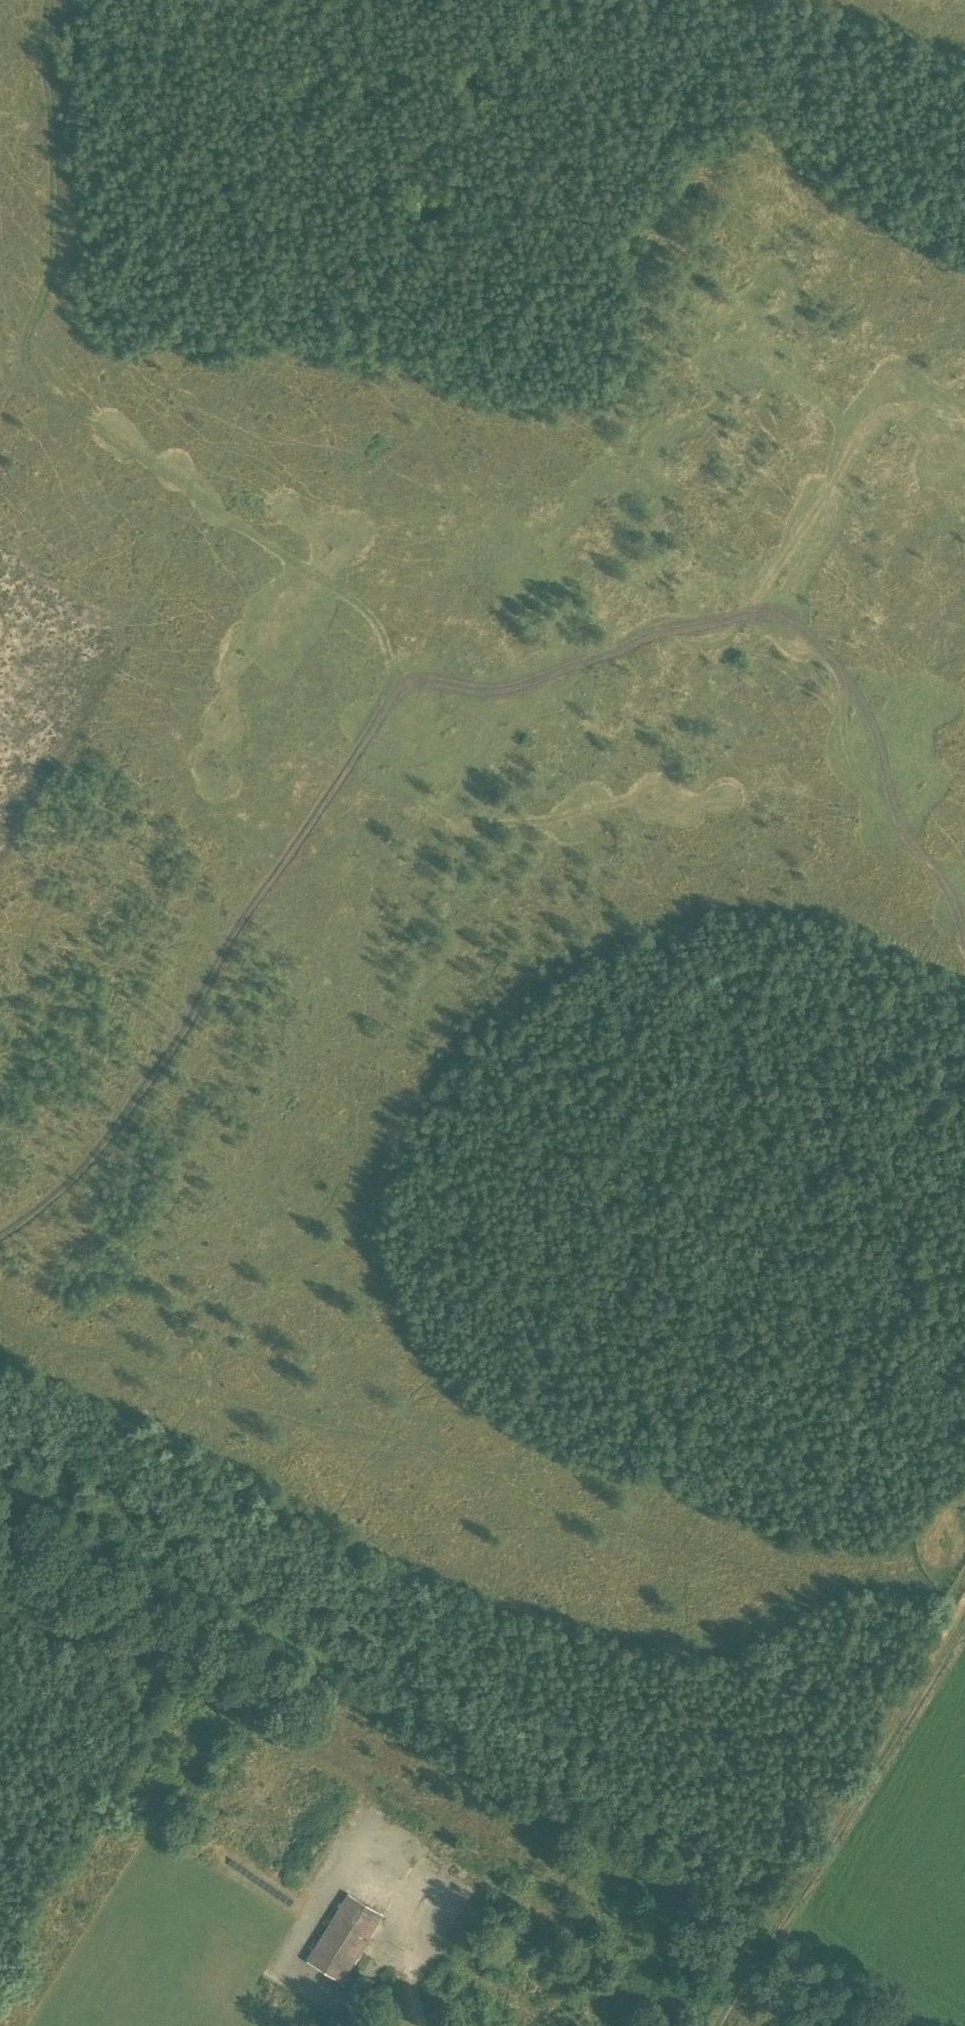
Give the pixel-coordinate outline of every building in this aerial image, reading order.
[(306,1961),(342,1983),(383,1914),(348,1892),(306,1961)]
